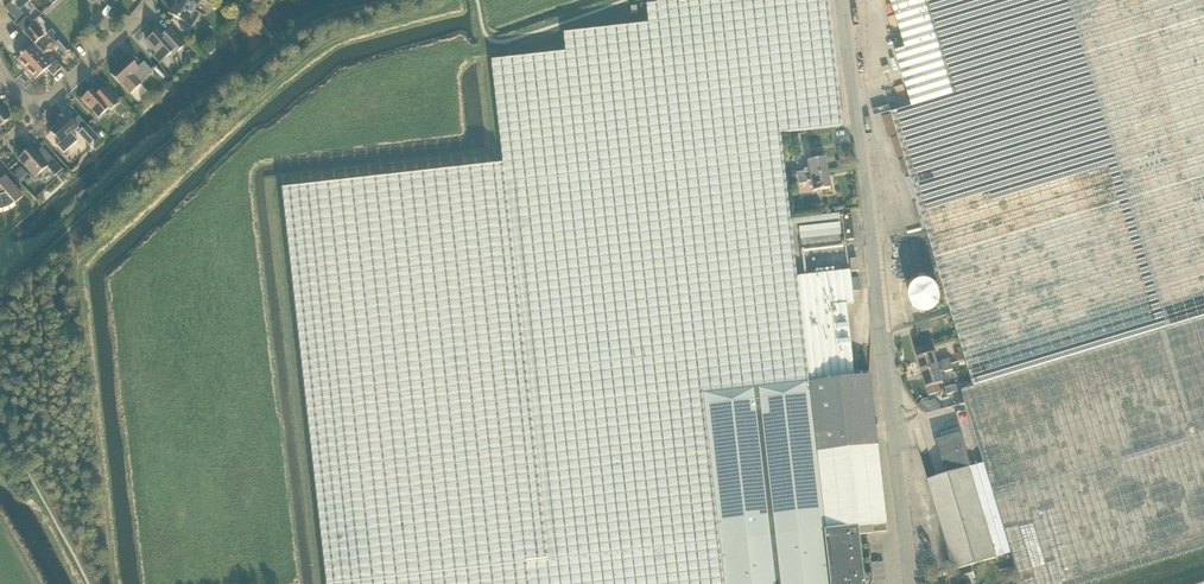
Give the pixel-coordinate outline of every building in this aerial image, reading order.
[(23,7),(29,1),(27,0),(9,0),(11,2),(4,8),(16,21),(23,14),(19,10),(23,7)] [(111,0),(109,0),(106,5),(113,8),(116,3),(111,0)] [(169,14),(186,24),(194,12),(200,1),(198,0),(178,0),(169,14)] [(852,377),(853,369),(845,304),(852,303),(849,272),(795,277),(789,217),(779,134),(842,127),(827,0),(655,0),(655,4),(645,5),(647,24),(562,34),(564,53),(488,61),(500,165),(279,190),(324,583),(860,583),(862,583),(857,535),(886,531),(868,379),(869,379),(869,375),(852,377)] [(974,387),(962,391),(983,464),(971,468),(960,434),(935,441),(945,475),(928,480),(955,571),(1011,554),(1020,583),(1085,583),(1203,548),(1203,0),(890,0),(905,50),(895,53),(912,108),(891,114),(974,387)] [(22,21),(16,27),(22,32),(27,27),(22,21)] [(41,56),(47,51),(38,41),(43,37),(33,26),(24,34),(34,44),(32,46),(16,60),(25,71),(41,56)] [(185,46),(171,29),(164,36),(159,30),(146,42),(156,54),(153,57),(160,64),(176,50),(178,52),(185,46)] [(69,50),(60,39),(54,44),(64,55),(69,50)] [(46,62),(41,56),(25,71),(34,80),(46,70),(52,76),(62,68),(55,61),(52,57),(46,62)] [(153,74),(143,63),(137,69),(128,58),(110,75),(121,86),(129,95),(141,85),(153,74)] [(157,66),(153,70),(165,83),(169,79),(157,66)] [(109,108),(111,110),(118,104),(104,89),(98,95),(93,90),(82,101),(98,119),(109,108)] [(9,119),(0,109),(0,128),(9,119)] [(66,117),(50,132),(60,143),(56,146),(64,154),(77,141),(71,134),(75,131),(78,134),(86,127),(78,118),(72,123),(66,117)] [(86,127),(78,134),(88,145),(96,138),(86,127)] [(57,164),(42,148),(35,154),(31,149),(19,160),(37,178),(47,168),(50,171),(55,176),(62,170),(57,164)] [(803,172),(796,173),(795,173),(795,172),(785,173),(787,181),(827,173),(823,155),(821,153),(818,152),(815,154),(814,157),(815,160),(806,161),(808,169),(803,170),(803,172)] [(18,172),(13,176),(21,184),(25,180),(18,172)] [(789,190),(794,189),(797,188),(795,180),(797,180),(798,184),(806,183),(806,181),(810,180),(812,192),(830,188),(827,173),(787,181),(787,182),(788,182),(789,190)] [(1,208),(8,206),(13,203),(15,205),(23,197),(5,178),(0,182),(0,208),(1,208)] [(799,216),(801,248),(843,245),(841,213),(799,216)] [(851,214),(843,215),(846,240),(853,240),(851,214)] [(857,271),(856,259),(849,260),(850,272),(857,271)] [(858,278),(851,278),(853,292),(860,291),(858,278)] [(940,296),(939,295),(939,293),(939,291),(938,290),(937,288),(936,287),(935,286),(934,285),(933,284),(931,283),(930,282),(928,282),(927,281),(925,281),(923,281),(922,281),(920,282),(919,282),(917,283),(916,284),(914,285),(913,286),(912,287),(911,288),(910,290),(910,291),(909,293),(909,295),(909,296),(909,298),(909,300),(910,301),(910,303),(911,304),(912,305),(913,307),(914,308),(916,309),(917,310),(919,310),(920,311),(922,311),(923,311),(925,311),(927,311),(928,311),(930,310),(931,310),(933,309),(934,308),(935,307),(936,305),(937,304),(938,303),(939,301),(939,300),(939,298),(940,296)] [(917,325),(920,333),(934,328),(930,319),(917,325)] [(929,355),(929,354),(934,352),(934,351),(932,345),(927,347),(915,350),(918,358),(917,358),(922,373),(951,364),(949,359),(941,361),(942,363),(938,364),(934,353),(929,355)] [(957,363),(964,360),(961,352),(954,355),(957,363)] [(953,370),(951,364),(922,373),(926,388),(927,388),(929,396),(940,392),(938,384),(943,383),(940,372),(944,371),(945,372),(953,370)] [(956,386),(945,389),(947,395),(958,392),(956,386)] [(965,404),(961,392),(952,395),(956,407),(965,404)] [(958,583),(975,579),(972,568),(955,573),(958,583)]
